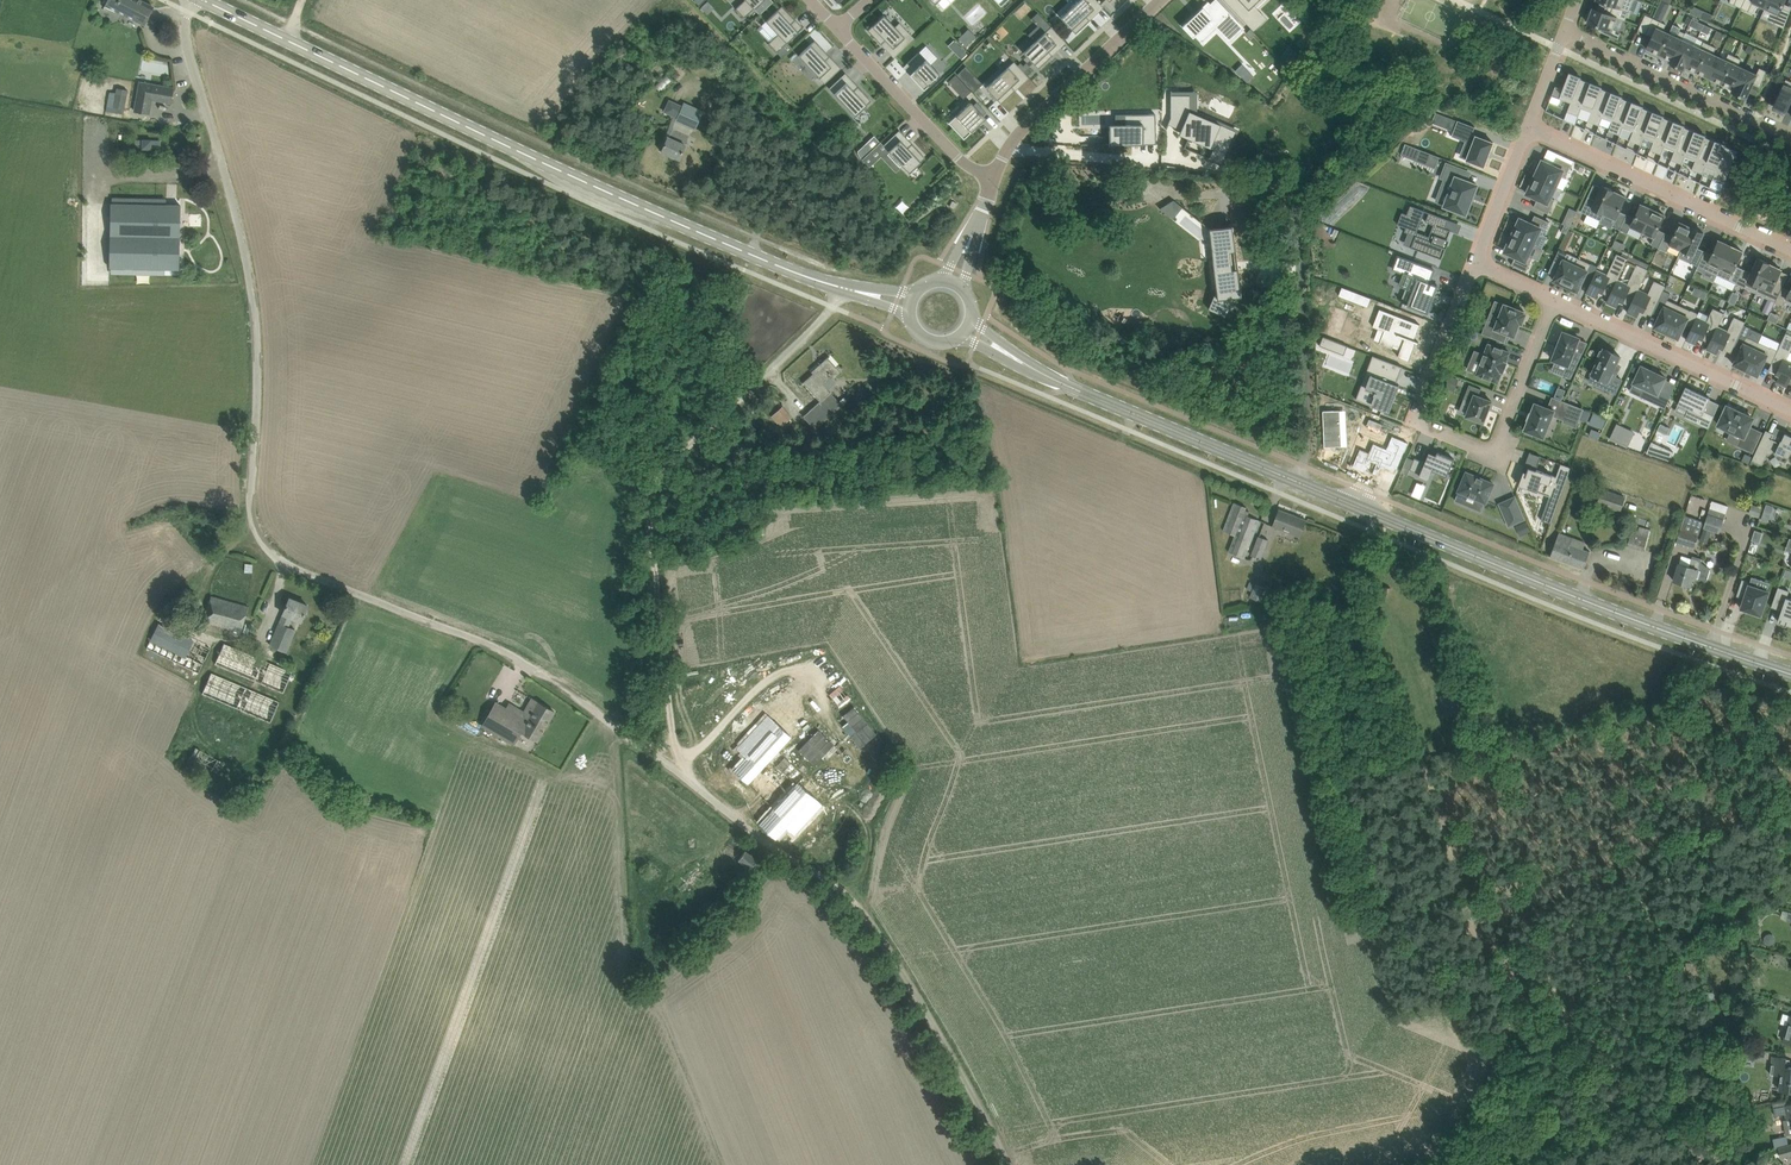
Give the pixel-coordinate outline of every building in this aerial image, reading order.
[(154,7),(140,0),(108,0),(104,7),(106,8),(106,7),(115,11),(116,10),(145,24),(154,7)] [(736,8),(744,17),(763,0),(744,0),(736,8)] [(1076,33),(1090,20),(1088,18),(1102,5),(1097,0),(1079,0),(1061,17),(1076,33)] [(1240,17),(1253,31),(1254,30),(1253,29),(1259,24),(1259,23),(1264,18),(1262,15),(1252,5),(1257,0),(1224,0),(1240,17)] [(1614,5),(1610,14),(1617,17),(1626,20),(1633,0),(1599,0),(1614,5)] [(1658,7),(1667,11),(1670,4),(1662,0),(1658,7)] [(1769,0),(1745,0),(1741,7),(1753,13),(1759,5),(1766,8),(1769,0)] [(1786,0),(1769,0),(1766,8),(1773,11),(1770,21),(1784,27),(1790,12),(1782,8),(1786,0)] [(766,21),(778,34),(768,43),(777,52),(787,43),(803,27),(782,5),(766,21)] [(1207,6),(1192,20),(1191,18),(1180,28),(1188,37),(1189,35),(1199,45),(1213,31),(1227,45),(1242,30),(1226,14),(1220,19),(1207,6)] [(1610,14),(1606,12),(1593,8),(1592,10),(1590,9),(1586,19),(1588,20),(1588,22),(1604,28),(1603,31),(1619,39),(1621,32),(1613,28),(1617,17),(1610,14)] [(1646,14),(1639,29),(1646,33),(1653,18),(1646,14)] [(895,55),(893,57),(894,58),(896,56),(915,38),(908,31),(903,35),(895,27),(896,27),(895,26),(884,15),(867,30),(878,41),(881,44),(883,42),(896,55),(895,55)] [(1647,49),(1660,55),(1670,33),(1664,30),(1666,24),(1653,18),(1646,33),(1653,36),(1647,49)] [(1702,31),(1705,24),(1704,24),(1695,20),(1692,18),(1689,24),(1689,25),(1702,31)] [(1712,27),(1705,24),(1702,31),(1709,34),(1712,27)] [(1162,29),(1156,25),(1152,30),(1159,34),(1162,29)] [(1023,52),(1039,68),(1053,55),(1051,53),(1064,40),(1051,26),(1023,52)] [(959,37),(966,45),(976,36),(969,28),(959,37)] [(1660,55),(1672,60),(1682,39),(1683,39),(1686,33),(1679,30),(1676,36),(1670,33),(1660,55)] [(1721,40),(1725,33),(1717,30),(1714,37),(1721,40)] [(1684,69),(1685,67),(1685,66),(1695,45),(1683,39),(1682,39),(1672,60),(1671,63),(1684,69)] [(838,69),(827,58),(830,56),(827,53),(815,40),(798,55),(825,83),(839,70),(841,68),(840,67),(838,69)] [(1701,48),(1695,45),(1685,66),(1685,67),(1697,72),(1710,44),(1704,41),(1701,48)] [(1697,72),(1710,78),(1720,56),(1714,53),(1717,47),(1710,44),(1697,72)] [(1754,47),(1749,45),(1746,51),(1751,54),(1754,47)] [(968,54),(961,46),(955,52),(962,59),(968,54)] [(1292,48),(1283,59),(1290,65),(1299,54),(1292,48)] [(924,89),(940,74),(919,52),(915,56),(903,67),(924,89)] [(1720,56),(1710,78),(1722,84),(1735,56),(1729,53),(1726,59),(1720,56)] [(1735,90),(1745,68),(1739,65),(1742,59),(1735,56),(1722,84),(1734,89),(1735,90)] [(986,87),(1001,104),(1016,90),(1013,88),(1027,75),(1014,61),(986,87)] [(966,66),(958,74),(974,92),(983,84),(966,66)] [(1757,74),(1745,68),(1735,90),(1734,89),(1733,92),(1746,98),(1749,92),(1757,96),(1761,87),(1767,71),(1760,68),(1757,74)] [(843,75),(846,73),(845,72),(829,88),(855,116),(871,100),(861,89),(858,86),(856,88),(843,75)] [(1562,94),(1560,98),(1561,99),(1561,98),(1571,102),(1567,111),(1578,115),(1579,116),(1582,108),(1591,83),(1581,79),(1582,77),(1570,72),(1561,93),(1562,94)] [(972,91),(956,74),(948,82),(963,98),(972,91)] [(1786,79),(1774,104),(1773,107),(1786,114),(1788,111),(1790,103),(1790,81),(1786,79)] [(140,82),(135,111),(150,113),(152,99),(171,103),(174,88),(140,82)] [(1591,83),(1582,108),(1592,112),(1588,121),(1599,125),(1600,125),(1603,118),(1611,93),(1602,88),(1602,86),(1591,82),(1591,83)] [(1555,87),(1552,96),(1557,99),(1561,89),(1555,87)] [(124,109),(127,94),(116,92),(113,107),(124,109)] [(1611,93),(1603,118),(1612,121),(1609,130),(1619,134),(1619,135),(1620,135),(1623,127),(1632,102),(1622,98),(1623,96),(1612,92),(1611,93)] [(1171,117),(1166,128),(1166,129),(1168,124),(1181,129),(1178,134),(1188,138),(1189,139),(1213,149),(1209,158),(1229,167),(1230,166),(1224,164),(1222,163),(1232,138),(1235,131),(1198,115),(1189,111),(1189,95),(1171,95),(1171,117)] [(695,129),(700,118),(703,109),(684,101),(676,120),(695,129)] [(976,123),(984,115),(983,114),(973,105),(973,104),(971,101),(949,122),(964,139),(978,125),(976,123)] [(977,101),(973,104),(973,105),(977,109),(983,114),(986,111),(977,101)] [(1632,102),(1623,127),(1633,131),(1630,140),(1640,144),(1641,145),(1644,137),(1653,112),(1643,108),(1644,106),(1632,101),(1632,102)] [(1653,112),(1644,137),(1654,141),(1651,150),(1661,154),(1662,154),(1665,147),(1674,122),(1664,117),(1665,115),(1653,111),(1653,112)] [(1115,124),(1109,124),(1109,131),(1109,134),(1109,135),(1109,143),(1109,144),(1109,145),(1143,144),(1143,140),(1143,139),(1154,139),(1154,144),(1156,144),(1155,125),(1155,113),(1127,114),(1127,123),(1125,123),(1125,124),(1115,124)] [(1446,128),(1454,131),(1458,121),(1450,118),(1446,128)] [(1475,145),(1470,160),(1487,167),(1496,143),(1475,135),(1478,128),(1460,121),(1454,137),(1475,145)] [(1674,122),(1665,147),(1675,151),(1671,160),(1682,164),(1683,164),(1686,156),(1694,132),(1685,127),(1685,125),(1674,121),(1674,122)] [(689,134),(674,127),(669,137),(667,136),(661,150),(679,159),(685,145),(685,144),(689,134)] [(897,133),(900,130),(899,130),(883,145),(909,173),(925,157),(915,146),(912,143),(910,146),(897,133)] [(1694,132),(1686,156),(1696,160),(1692,169),(1703,173),(1702,173),(1703,174),(1706,166),(1715,141),(1705,137),(1706,135),(1695,131),(1694,132)] [(152,147),(152,139),(142,138),(142,139),(142,144),(142,149),(152,149),(152,147)] [(1715,141),(1706,166),(1716,170),(1713,179),(1723,183),(1724,184),(1737,151),(1726,146),(1727,145),(1716,140),(1715,141)] [(868,154),(872,150),(865,143),(858,151),(858,153),(862,159),(868,154)] [(1436,168),(1440,157),(1419,148),(1419,149),(1415,160),(1436,168)] [(862,160),(868,167),(874,162),(867,155),(862,160)] [(1542,160),(1535,176),(1556,186),(1561,176),(1565,178),(1572,164),(1557,157),(1554,165),(1542,160)] [(1473,196),(1478,185),(1464,179),(1468,171),(1447,163),(1442,177),(1454,182),(1445,206),(1466,214),(1471,203),(1474,196),(1473,196)] [(1556,186),(1535,176),(1533,179),(1532,178),(1527,187),(1529,188),(1527,193),(1538,198),(1534,206),(1549,213),(1555,199),(1551,197),(1556,186)] [(1588,196),(1581,211),(1601,220),(1604,213),(1615,191),(1603,185),(1596,200),(1588,196)] [(1142,195),(1141,186),(1123,188),(1124,197),(1142,195)] [(1615,191),(1604,213),(1616,219),(1612,226),(1620,229),(1627,214),(1620,211),(1626,197),(1615,191)] [(1170,217),(1179,206),(1169,197),(1159,208),(1170,217)] [(112,267),(179,269),(181,205),(114,203),(112,267)] [(1627,214),(1620,229),(1628,233),(1631,226),(1643,231),(1653,209),(1641,204),(1635,218),(1627,214)] [(1445,246),(1451,231),(1445,228),(1449,220),(1429,213),(1426,222),(1434,225),(1429,237),(1417,232),(1425,211),(1411,205),(1407,214),(1402,212),(1398,224),(1406,228),(1405,232),(1416,236),(1411,248),(1441,259),(1445,249),(1446,249),(1447,247),(1445,246)] [(1653,209),(1643,231),(1655,237),(1651,244),(1654,245),(1659,247),(1666,233),(1658,229),(1665,215),(1653,209)] [(1512,234),(1534,244),(1539,234),(1543,236),(1550,222),(1531,213),(1527,221),(1520,218),(1512,234)] [(1573,220),(1566,217),(1563,224),(1570,227),(1573,220)] [(1666,233),(1659,247),(1667,251),(1670,244),(1682,249),(1682,250),(1693,227),(1692,227),(1680,222),(1674,236),(1666,233)] [(1218,288),(1209,309),(1227,316),(1235,297),(1243,296),(1234,225),(1211,228),(1218,288)] [(1682,249),(1678,257),(1690,262),(1698,266),(1705,251),(1697,247),(1704,233),(1693,227),(1682,250),(1682,249)] [(1534,244),(1512,234),(1505,251),(1516,256),(1512,264),(1527,271),(1533,257),(1529,255),(1534,244)] [(1705,251),(1698,266),(1705,269),(1717,275),(1721,268),(1731,245),(1719,240),(1712,254),(1705,251)] [(1721,268),(1717,275),(1729,280),(1737,284),(1744,269),(1736,265),(1743,251),(1731,245),(1721,268)] [(1561,264),(1554,280),(1566,286),(1579,258),(1560,249),(1554,261),(1561,264)] [(1593,279),(1586,293),(1597,297),(1600,291),(1610,296),(1617,279),(1618,280),(1628,258),(1617,253),(1607,275),(1597,270),(1593,279)] [(1637,264),(1648,269),(1650,265),(1630,255),(1628,261),(1637,265),(1637,264)] [(1398,256),(1393,269),(1404,273),(1400,284),(1407,287),(1406,288),(1401,302),(1404,303),(1403,304),(1408,305),(1408,304),(1428,312),(1438,285),(1430,282),(1435,270),(1398,256)] [(1579,258),(1566,286),(1578,291),(1585,276),(1593,279),(1597,270),(1598,267),(1591,263),(1591,264),(1579,258)] [(1744,269),(1737,284),(1744,287),(1756,293),(1759,286),(1770,263),(1758,258),(1751,272),(1744,269)] [(1759,286),(1756,293),(1768,298),(1776,302),(1783,287),(1775,283),(1781,271),(1782,269),(1770,264),(1770,263),(1759,286)] [(1610,296),(1607,302),(1617,307),(1620,301),(1630,305),(1638,289),(1639,290),(1648,269),(1637,264),(1637,265),(1628,284),(1618,280),(1617,279),(1610,296)] [(1630,305),(1627,312),(1638,317),(1641,310),(1652,315),(1657,304),(1664,290),(1666,285),(1655,280),(1648,294),(1639,290),(1638,289),(1630,305)] [(1693,292),(1705,297),(1707,291),(1695,287),(1693,292)] [(1776,302),(1783,305),(1785,302),(1790,305),(1790,288),(1790,290),(1783,287),(1776,302)] [(1362,294),(1348,289),(1345,298),(1358,303),(1362,294)] [(1660,316),(1654,327),(1667,333),(1677,310),(1679,305),(1668,299),(1671,293),(1664,290),(1657,304),(1664,307),(1660,316)] [(1497,323),(1488,319),(1482,333),(1505,342),(1508,334),(1515,336),(1520,323),(1522,324),(1526,314),(1524,313),(1525,311),(1523,310),(1523,309),(1515,305),(1515,307),(1505,303),(1497,323)] [(1677,310),(1667,333),(1679,338),(1686,323),(1693,326),(1697,317),(1698,313),(1691,310),(1679,305),(1677,310)] [(1693,326),(1686,339),(1697,344),(1700,338),(1710,342),(1717,326),(1718,327),(1725,313),(1714,308),(1707,321),(1697,317),(1693,326)] [(1383,310),(1377,328),(1388,332),(1383,345),(1396,350),(1398,346),(1405,349),(1402,358),(1413,362),(1420,344),(1422,344),(1422,343),(1417,341),(1419,335),(1420,336),(1424,326),(1383,310)] [(1710,342),(1707,349),(1717,354),(1720,347),(1724,349),(1731,352),(1734,346),(1739,336),(1744,324),(1746,322),(1735,316),(1728,331),(1718,327),(1717,326),(1710,342)] [(1741,349),(1734,364),(1746,370),(1757,347),(1759,342),(1747,337),(1752,328),(1744,324),(1739,336),(1734,346),(1741,349)] [(1575,350),(1579,339),(1580,337),(1564,331),(1559,341),(1556,349),(1557,349),(1552,359),(1567,365),(1563,375),(1571,378),(1583,353),(1575,350)] [(1769,370),(1780,375),(1777,382),(1787,386),(1790,380),(1790,379),(1790,360),(1787,359),(1790,351),(1790,334),(1786,332),(1778,350),(1772,363),(1769,370)] [(1323,349),(1335,353),(1338,345),(1348,349),(1348,351),(1349,351),(1349,349),(1326,340),(1323,349)] [(1757,347),(1746,370),(1758,376),(1765,360),(1772,363),(1778,350),(1771,347),(1771,348),(1759,342),(1757,347)] [(1481,363),(1477,373),(1477,374),(1498,382),(1502,372),(1503,373),(1507,362),(1506,362),(1510,352),(1489,344),(1488,347),(1487,346),(1484,355),(1476,351),(1472,359),(1481,363)] [(1621,366),(1617,364),(1621,356),(1604,348),(1603,351),(1601,350),(1596,360),(1598,361),(1592,374),(1604,379),(1601,387),(1616,393),(1622,380),(1616,376),(1621,366)] [(1373,355),(1366,374),(1369,375),(1372,376),(1367,388),(1376,391),(1375,395),(1376,395),(1373,403),(1375,404),(1375,405),(1386,410),(1387,408),(1390,409),(1391,406),(1393,401),(1394,398),(1394,399),(1396,394),(1396,393),(1396,391),(1393,390),(1394,390),(1393,390),(1395,386),(1396,384),(1395,383),(1397,379),(1398,379),(1399,375),(1401,368),(1402,369),(1403,367),(1373,355)] [(815,429),(833,413),(842,405),(828,389),(836,382),(833,378),(841,372),(828,357),(821,363),(818,361),(822,366),(803,382),(820,401),(803,416),(815,429)] [(1660,390),(1665,379),(1666,377),(1642,366),(1634,382),(1645,388),(1641,396),(1666,408),(1671,395),(1660,390)] [(1459,378),(1451,375),(1450,375),(1446,387),(1455,390),(1459,378)] [(1464,398),(1472,402),(1467,416),(1484,422),(1489,408),(1490,408),(1489,408),(1491,404),(1492,401),(1479,396),(1482,389),(1470,384),(1464,398)] [(1558,386),(1555,395),(1562,398),(1566,389),(1558,386)] [(1539,399),(1542,391),(1530,387),(1527,395),(1539,399)] [(1710,400),(1685,389),(1677,406),(1688,410),(1684,419),(1708,430),(1714,418),(1704,413),(1710,400)] [(1559,412),(1579,420),(1584,409),(1564,401),(1559,412)] [(1555,410),(1548,407),(1535,402),(1531,412),(1530,412),(1530,413),(1531,414),(1529,418),(1528,417),(1528,419),(1529,419),(1525,429),(1527,430),(1526,432),(1533,435),(1534,433),(1544,437),(1555,410)] [(792,417),(782,406),(771,416),(781,427),(792,417)] [(1743,436),(1739,445),(1753,451),(1762,432),(1749,426),(1753,418),(1743,413),(1738,410),(1727,406),(1719,424),(1743,436)] [(1584,409),(1580,419),(1587,421),(1591,411),(1584,409)] [(1590,421),(1604,426),(1607,418),(1594,413),(1590,421)] [(1670,428),(1661,423),(1658,430),(1667,434),(1670,428)] [(1785,433),(1782,440),(1781,440),(1780,442),(1772,438),(1774,434),(1766,430),(1752,460),(1762,465),(1768,453),(1769,454),(1772,452),(1773,451),(1789,458),(1790,453),(1790,435),(1785,433)] [(1627,446),(1631,439),(1614,431),(1611,438),(1627,446)] [(1352,467),(1365,472),(1366,470),(1377,475),(1378,472),(1379,472),(1382,466),(1396,472),(1409,442),(1392,435),(1387,448),(1373,443),(1369,452),(1360,448),(1352,467)] [(1652,441),(1647,452),(1670,460),(1674,451),(1652,441)] [(1408,457),(1401,472),(1408,475),(1410,469),(1421,474),(1420,476),(1429,480),(1429,479),(1433,470),(1440,473),(1446,475),(1448,476),(1455,459),(1438,452),(1438,453),(1437,455),(1430,452),(1425,462),(1415,458),(1414,460),(1411,458),(1408,457)] [(1749,463),(1752,456),(1746,453),(1742,460),(1749,463)] [(1550,496),(1541,520),(1551,523),(1571,468),(1561,465),(1557,476),(1529,466),(1527,473),(1524,472),(1519,485),(1550,496)] [(1456,500),(1464,504),(1468,495),(1476,498),(1472,507),(1481,511),(1485,502),(1486,503),(1494,484),(1483,479),(1484,478),(1478,476),(1478,477),(1467,472),(1459,491),(1460,491),(1456,500)] [(1626,497),(1602,488),(1597,504),(1620,512),(1626,497)] [(1500,503),(1509,525),(1525,519),(1515,497),(1500,503)] [(1235,502),(1230,513),(1224,530),(1235,535),(1229,551),(1245,558),(1259,520),(1248,515),(1250,511),(1246,510),(1247,507),(1235,502)] [(1764,511),(1771,514),(1774,506),(1767,503),(1764,511)] [(1752,515),(1759,517),(1762,507),(1755,505),(1752,515)] [(1724,519),(1726,513),(1710,507),(1708,513),(1703,528),(1719,533),(1724,519)] [(1300,537),(1302,531),(1307,520),(1280,509),(1276,520),(1274,526),(1300,537)] [(1694,548),(1701,526),(1703,521),(1684,515),(1676,542),(1694,548)] [(1526,521),(1516,525),(1521,536),(1531,531),(1526,521)] [(1648,538),(1650,529),(1633,524),(1628,545),(1644,550),(1648,538)] [(1752,540),(1760,542),(1763,533),(1756,530),(1752,540)] [(1584,569),(1590,551),(1571,544),(1573,538),(1559,533),(1551,556),(1584,569)] [(1261,559),(1269,540),(1258,535),(1252,551),(1253,551),(1251,555),(1261,559)] [(1690,566),(1680,563),(1674,581),(1690,586),(1693,577),(1703,580),(1706,570),(1706,569),(1706,568),(1705,567),(1700,566),(1702,559),(1693,556),(1692,559),(1690,566)] [(1745,598),(1741,608),(1762,615),(1769,591),(1750,585),(1751,582),(1742,579),(1737,596),(1745,598)] [(1269,589),(1255,583),(1250,581),(1247,589),(1252,591),(1250,597),(1264,602),(1269,589)] [(1772,607),(1782,610),(1778,621),(1781,622),(1780,623),(1786,625),(1787,624),(1790,625),(1790,598),(1787,597),(1790,590),(1779,587),(1772,607)] [(212,596),(208,607),(204,621),(242,632),(249,606),(212,596)] [(290,597),(285,608),(283,614),(271,646),(287,652),(296,630),(289,627),(292,618),(301,621),(303,616),(308,605),(290,597)] [(158,624),(146,649),(198,673),(209,649),(158,624)] [(296,674),(224,642),(215,663),(283,693),(288,681),(292,683),(296,674)] [(279,701),(212,672),(202,694),(270,723),(279,701)] [(837,706),(849,699),(840,685),(829,693),(837,706)] [(532,698),(522,716),(496,700),(481,725),(513,745),(521,731),(537,741),(555,711),(532,698)] [(840,714),(845,720),(840,724),(858,747),(875,733),(851,705),(840,714)] [(748,784),(770,760),(777,767),(787,757),(779,750),(791,737),(767,715),(736,749),(746,758),(734,771),(748,784)] [(814,762),(823,753),(828,757),(837,748),(817,730),(799,749),(814,762)] [(218,759),(199,748),(189,767),(208,778),(218,759)] [(759,824),(775,839),(776,839),(786,827),(794,835),(802,826),(822,804),(798,782),(805,774),(797,768),(788,778),(796,784),(759,824)] [(750,869),(758,860),(745,850),(738,860),(750,869)] [(1671,878),(1664,875),(1662,882),(1669,884),(1671,878)] [(1695,960),(1686,962),(1688,972),(1697,970),(1695,960)] [(1715,992),(1701,990),(1700,998),(1714,1000),(1715,992)] [(1765,1059),(1765,1050),(1765,1049),(1740,1047),(1735,1047),(1734,1058),(1739,1059),(1764,1061),(1765,1059)] [(1787,1090),(1790,1091),(1790,1066),(1786,1066),(1787,1058),(1773,1056),(1771,1074),(1781,1075),(1779,1089),(1787,1090)] [(1774,1102),(1775,1114),(1786,1113),(1787,1119),(1790,1118),(1790,1104),(1786,1105),(1785,1101),(1774,1102)] [(1788,1139),(1774,1142),(1775,1149),(1778,1148),(1778,1147),(1789,1143),(1788,1139)] [(1781,1158),(1790,1155),(1790,1143),(1789,1143),(1778,1147),(1778,1148),(1781,1158)]
